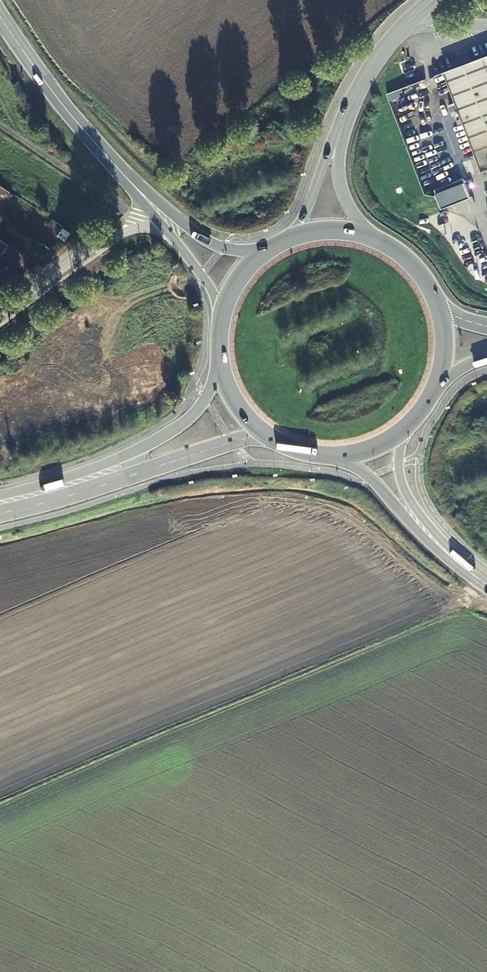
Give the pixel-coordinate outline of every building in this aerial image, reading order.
[(445,75),(482,170),(486,168),(486,59),(445,75)] [(441,207),(469,196),(463,180),(434,191),(441,207)] [(12,195),(0,187),(0,211),(12,195)] [(62,227),(53,220),(49,226),(58,232),(62,227)] [(14,246),(0,236),(0,266),(14,246)] [(45,245),(40,242),(37,247),(31,243),(26,249),(38,257),(45,245)]
